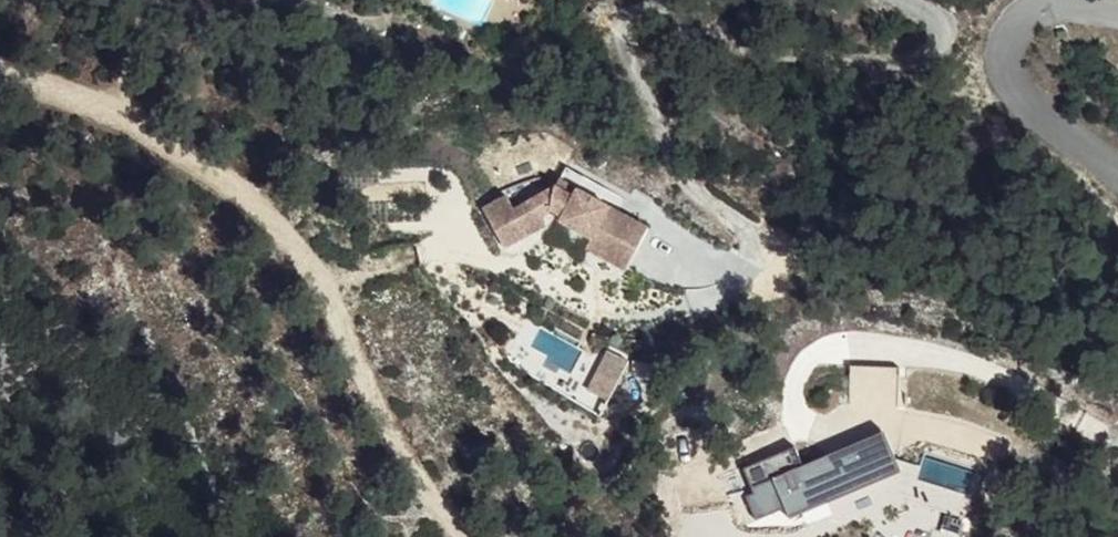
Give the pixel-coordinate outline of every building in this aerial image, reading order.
[(560,186),(559,191),(577,200),(579,196),(560,186)] [(510,203),(488,218),(512,254),(551,229),(545,219),(556,212),(568,216),(566,221),(596,237),(591,247),(632,269),(651,231),(579,196),(577,200),(559,191),(519,217),(510,203)] [(586,388),(608,397),(627,353),(605,344),(586,388)] [(849,408),(897,408),(897,372),(849,372),(849,408)] [(896,480),(880,442),(862,449),(877,487),(896,480)] [(812,514),(877,487),(862,449),(804,473),(796,453),(743,475),(753,499),(745,502),(755,526),(796,509),(808,504),(812,514)] [(800,519),(812,514),(808,504),(796,509),(800,519)]
